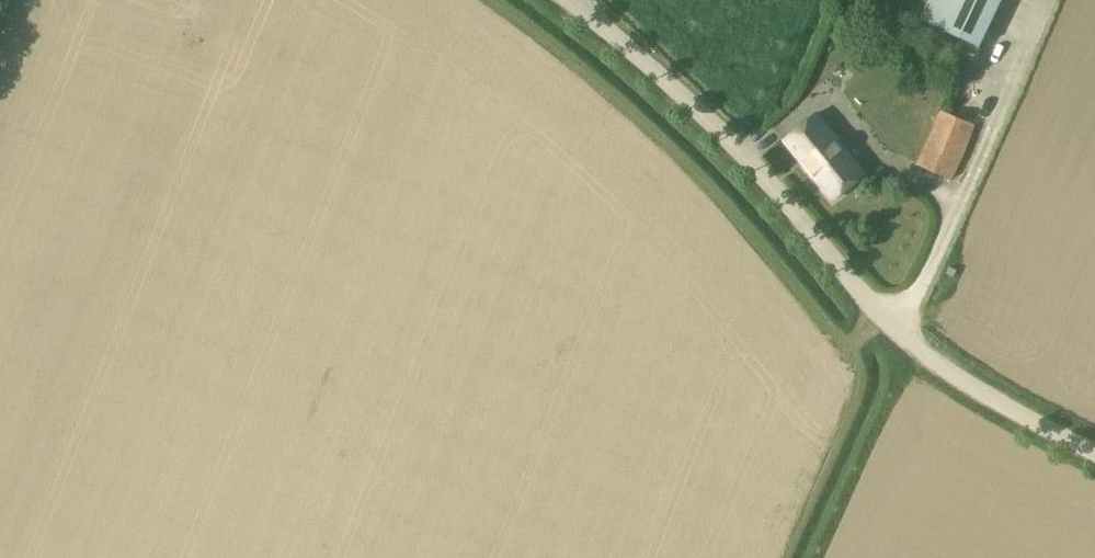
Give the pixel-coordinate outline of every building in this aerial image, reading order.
[(1003,0),(930,0),(920,20),(981,46),(1003,0)] [(952,180),(976,124),(939,110),(916,166),(952,180)] [(832,201),(866,174),(817,113),(783,139),(832,201)]
